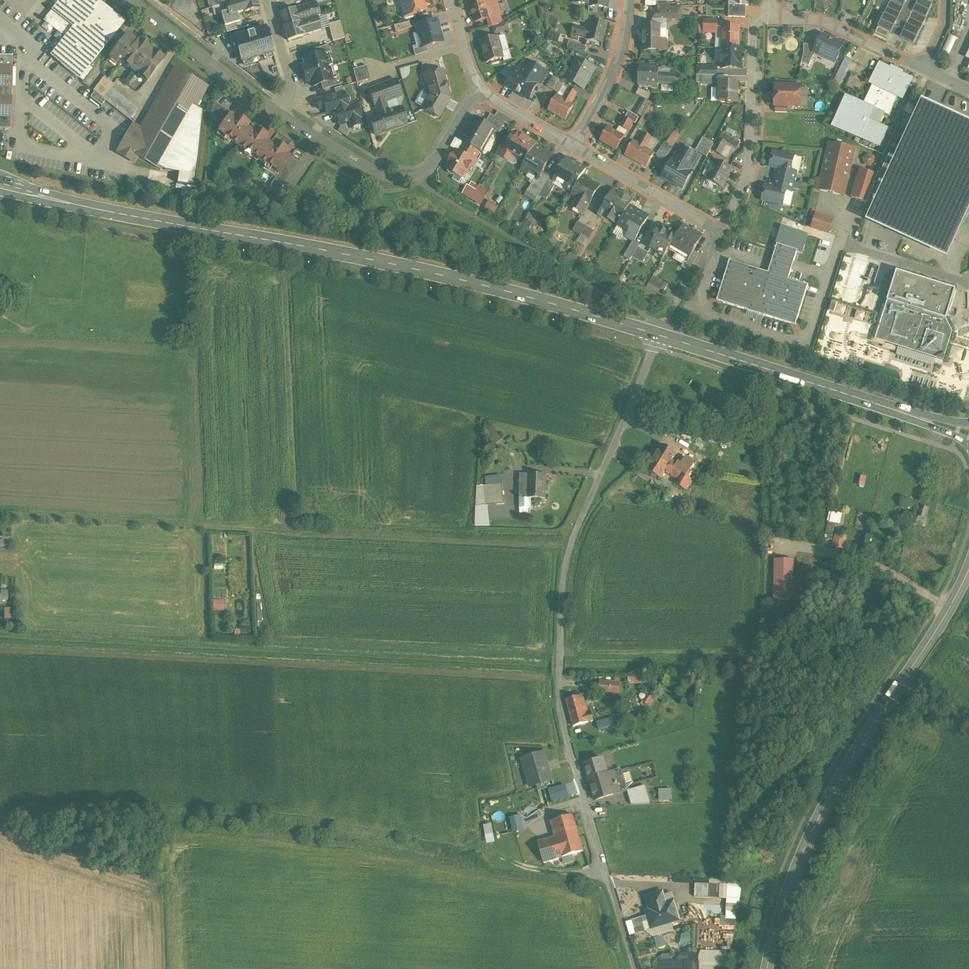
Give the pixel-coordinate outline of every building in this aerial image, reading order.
[(96,0),(60,0),(47,17),(59,27),(70,35),(66,40),(52,57),(79,77),(123,21),(96,0)] [(208,2),(210,9),(213,8),(225,4),(238,0),(213,0),(208,2)] [(225,4),(228,11),(228,12),(229,16),(238,13),(244,12),(260,8),(257,0),(238,0),(225,4)] [(399,4),(400,4),(400,5),(401,5),(402,5),(404,12),(413,9),(414,14),(425,10),(422,0),(398,0),(399,4)] [(469,3),(475,22),(487,19),(490,18),(490,17),(500,15),(499,11),(500,11),(498,4),(497,4),(496,0),(481,0),(469,3)] [(591,7),(600,8),(600,11),(605,11),(605,8),(609,8),(609,0),(591,0),(591,7)] [(878,27),(914,44),(932,5),(922,0),(891,0),(878,27)] [(225,4),(213,8),(215,15),(228,11),(225,4)] [(303,7),(295,9),(283,12),(285,19),(282,20),(284,27),(317,17),(320,16),(316,4),(303,8),(303,7)] [(746,6),(736,5),(736,4),(729,4),(729,17),(746,17),(746,6)] [(682,6),(661,7),(661,11),(670,11),(670,19),(682,19),(682,6)] [(661,7),(655,7),(655,11),(652,11),(652,19),(670,19),(670,11),(661,11),(661,7)] [(238,13),(229,16),(228,12),(221,14),(222,18),(223,18),(225,26),(240,22),(238,13)] [(500,15),(490,17),(490,18),(487,19),(489,27),(498,25),(502,22),(500,15)] [(317,17),(284,27),(288,40),(303,36),(303,35),(321,30),(317,17)] [(436,20),(415,26),(421,47),(421,48),(427,46),(442,42),(436,20)] [(718,20),(705,20),(704,32),(705,32),(717,33),(718,20)] [(340,21),(328,24),(333,41),(345,38),(340,21)] [(409,21),(394,25),(396,32),(411,28),(409,21)] [(607,25),(593,21),(591,30),(588,39),(587,45),(601,49),(607,25)] [(240,22),(225,26),(227,32),(242,28),(240,22)] [(507,23),(493,27),(495,33),(509,30),(507,23)] [(660,26),(644,26),(644,51),(660,51),(660,50),(660,39),(660,26)] [(591,30),(575,27),(572,39),(578,40),(579,36),(588,39),(591,30)] [(739,27),(723,27),(723,48),(739,49),(739,27)] [(272,52),(265,28),(253,31),(247,33),(235,37),(242,61),(272,52)] [(559,43),(562,34),(551,31),(549,40),(559,43)] [(950,57),(958,37),(951,34),(943,54),(950,57)] [(128,35),(110,57),(121,65),(123,62),(138,43),(128,35)] [(842,45),(822,36),(817,47),(815,52),(816,52),(829,58),(828,59),(835,62),(839,53),(838,53),(842,45)] [(498,37),(481,41),(484,53),(486,62),(487,62),(487,63),(504,58),(504,61),(516,58),(513,49),(503,52),(498,37)] [(164,59),(140,40),(138,43),(123,62),(147,81),(164,59)] [(586,46),(569,41),(567,48),(574,50),(585,54),(586,46)] [(817,47),(814,45),(804,44),(804,54),(801,63),(809,66),(816,52),(815,52),(817,47)] [(328,45),(311,50),(313,56),(325,53),(330,52),(328,45)] [(427,46),(421,48),(421,47),(413,49),(415,56),(428,52),(427,46)] [(723,48),(722,48),(721,68),(741,69),(742,49),(739,49),(723,48)] [(585,54),(574,50),(571,55),(577,59),(577,58),(585,63),(589,55),(585,54)] [(313,56),(304,59),(306,65),(303,66),(305,73),(329,66),(325,53),(313,56)] [(12,128),(12,105),(12,89),(12,71),(12,56),(0,56),(0,128),(12,128)] [(845,56),(836,81),(843,83),(852,59),(845,56)] [(585,63),(577,58),(577,59),(566,79),(584,89),(595,69),(585,63)] [(547,73),(527,61),(525,63),(524,62),(520,69),(522,70),(520,72),(515,69),(505,85),(528,99),(538,82),(541,83),(547,73)] [(913,79),(880,63),(871,82),(874,83),(864,104),(874,108),(874,109),(890,116),(899,95),(904,98),(913,79)] [(329,66),(305,73),(307,81),(311,80),(312,86),(321,83),(333,80),(333,79),(329,66)] [(367,66),(353,69),(357,83),(371,79),(367,66)] [(659,68),(639,67),(638,84),(658,86),(658,84),(659,73),(659,68)] [(175,68),(140,128),(133,124),(124,138),(132,143),(130,147),(127,151),(139,158),(161,170),(162,168),(196,107),(208,86),(175,68)] [(442,70),(424,75),(427,75),(430,86),(445,82),(442,70)] [(677,74),(659,73),(658,84),(677,85),(677,74)] [(104,76),(93,91),(102,98),(111,87),(111,88),(114,84),(104,76)] [(562,81),(553,76),(548,86),(556,91),(562,81)] [(333,80),(321,83),(323,90),(340,84),(338,77),(333,79),(333,80)] [(397,80),(368,90),(374,106),(385,102),(402,96),(397,80)] [(738,82),(720,81),(719,82),(720,82),(719,101),(727,101),(727,102),(737,102),(738,82)] [(445,82),(430,86),(431,89),(428,90),(430,95),(423,108),(438,117),(449,98),(445,82)] [(336,95),(344,93),(342,86),(335,88),(336,95)] [(776,86),(775,96),(801,97),(801,88),(796,87),(788,86),(776,86)] [(111,88),(111,87),(102,98),(129,119),(138,108),(111,88)] [(651,94),(639,88),(636,94),(648,100),(651,94)] [(563,99),(557,95),(548,110),(566,120),(574,105),(571,104),(577,93),(570,89),(563,99)] [(336,110),(348,107),(344,93),(336,95),(317,101),(319,109),(325,108),(327,113),(336,110)] [(801,97),(775,96),(775,106),(776,106),(788,106),(801,107),(801,97)] [(864,104),(846,96),(834,125),(862,137),(881,145),(887,131),(868,123),(874,109),(874,108),(864,104)] [(921,104),(910,98),(904,112),(915,117),(921,104)] [(232,114),(215,102),(212,107),(211,118),(223,126),(229,116),(230,117),(232,114)] [(389,112),(385,102),(375,105),(379,116),(370,119),(375,135),(406,124),(401,108),(389,112)] [(357,105),(348,107),(336,110),(340,125),(340,124),(345,123),(348,122),(349,128),(362,124),(357,105)] [(196,107),(162,168),(165,170),(179,172),(177,183),(195,186),(197,175),(203,111),(196,107)] [(515,121),(498,111),(495,116),(506,122),(505,123),(512,126),(515,121)] [(639,117),(629,111),(626,117),(633,122),(636,124),(639,117)] [(495,116),(491,114),(487,121),(488,121),(501,129),(500,131),(500,132),(505,123),(506,122),(495,116)] [(249,124),(236,115),(233,119),(230,117),(229,116),(223,126),(219,132),(231,140),(231,141),(238,146),(250,130),(246,128),(249,124)] [(497,130),(475,117),(475,118),(471,126),(470,126),(466,133),(467,133),(462,141),(462,140),(461,141),(465,143),(480,152),(483,154),(483,153),(482,153),(489,142),(486,140),(493,128),(497,130)] [(633,122),(626,117),(620,127),(628,131),(633,122)] [(638,127),(644,129),(648,120),(642,117),(638,127)] [(944,120),(913,188),(925,194),(907,233),(944,249),(968,195),(968,129),(957,124),(956,126),(944,120)] [(345,123),(340,124),(341,127),(338,131),(347,136),(350,131),(347,129),(345,123)] [(624,137),(608,127),(600,140),(617,150),(624,137)] [(255,129),(253,132),(250,130),(238,146),(246,152),(247,151),(259,159),(258,160),(270,144),(266,141),(268,138),(255,129)] [(536,143),(519,133),(513,144),(509,151),(510,151),(518,156),(519,159),(525,162),(535,146),(536,143)] [(644,133),(639,143),(634,141),(625,155),(647,168),(655,153),(646,148),(652,137),(644,133)] [(723,133),(713,151),(721,154),(727,143),(737,148),(741,142),(723,133)] [(132,143),(124,138),(122,142),(116,153),(136,164),(139,158),(127,151),(130,147),(132,143)] [(506,140),(498,155),(505,159),(510,151),(509,151),(513,144),(506,140)] [(288,151),(275,142),(273,146),(270,144),(258,160),(266,165),(267,164),(279,173),(290,157),(286,155),(288,151)] [(480,152),(465,143),(459,152),(474,160),(473,161),(475,162),(480,152)] [(666,143),(657,156),(664,161),(673,148),(672,147),(668,144),(666,143)] [(855,149),(830,143),(819,190),(844,196),(855,149)] [(552,156),(535,146),(525,162),(521,169),(522,170),(523,169),(530,173),(531,170),(538,174),(536,178),(539,179),(543,173),(552,156)] [(700,150),(697,157),(693,155),(689,162),(693,164),(701,168),(708,154),(700,150)] [(459,152),(457,151),(455,154),(454,154),(454,155),(451,161),(450,161),(449,161),(450,162),(446,169),(448,170),(448,171),(449,173),(450,174),(450,175),(451,175),(453,175),(455,175),(456,174),(463,179),(473,161),(474,160),(459,152)] [(794,156),(774,151),(770,167),(779,169),(777,178),(794,182),(797,172),(791,171),(794,156)] [(794,156),(791,171),(797,172),(798,173),(802,158),(794,156)] [(279,173),(273,182),(281,188),(298,163),(290,157),(279,173)] [(567,158),(554,180),(573,191),(582,176),(586,169),(567,158)] [(733,168),(717,160),(707,180),(723,188),(728,180),(727,180),(733,168)] [(681,167),(671,162),(663,176),(680,186),(689,172),(688,171),(689,169),(683,165),(681,167)] [(877,175),(861,170),(852,198),(869,203),(877,175)] [(539,179),(536,178),(529,190),(539,196),(548,180),(550,177),(543,173),(539,179)] [(600,186),(582,176),(573,191),(572,194),(579,198),(574,208),(584,214),(586,210),(600,186)] [(794,182),(777,178),(775,187),(766,185),(762,200),(783,205),(786,191),(792,192),(794,182)] [(556,185),(548,180),(539,196),(547,200),(556,185)] [(281,188),(273,182),(266,192),(283,194),(286,190),(281,188)] [(470,182),(464,196),(484,204),(490,190),(470,182)] [(632,201),(613,190),(598,216),(599,217),(603,209),(613,215),(610,220),(619,225),(629,206),(632,201)] [(491,200),(486,208),(494,214),(500,207),(491,200)] [(648,217),(629,206),(619,225),(628,231),(625,236),(634,241),(648,217)] [(584,214),(578,223),(585,227),(593,213),(586,210),(584,214)] [(874,213),(869,211),(864,227),(868,229),(874,213)] [(593,213),(585,227),(592,231),(600,218),(599,217),(598,216),(593,213)] [(833,219),(817,214),(817,213),(816,213),(812,228),(829,233),(834,219),(833,219)] [(531,231),(534,221),(526,218),(523,228),(531,231)] [(684,226),(683,225),(678,234),(669,250),(677,254),(679,251),(690,257),(690,258),(691,256),(692,254),(702,236),(695,233),(684,226)] [(678,234),(664,226),(660,233),(657,232),(653,239),(655,241),(652,247),(665,255),(669,250),(678,234)] [(634,241),(624,257),(630,261),(632,257),(638,247),(632,243),(634,241)] [(777,244),(769,273),(756,314),(765,316),(796,326),(809,285),(806,284),(806,285),(789,279),(798,251),(777,244)] [(649,253),(638,247),(632,257),(643,263),(649,253)] [(690,258),(690,257),(683,268),(682,267),(681,267),(689,271),(697,257),(692,254),(691,256),(690,258)] [(851,257),(826,338),(853,346),(878,265),(851,257)] [(769,273),(732,261),(730,260),(717,301),(748,311),(756,314),(769,273)] [(956,290),(897,271),(887,301),(888,301),(876,339),(905,348),(903,356),(912,359),(914,351),(934,357),(946,351),(951,337),(952,332),(946,320),(956,290)] [(668,285),(653,277),(649,284),(664,292),(668,285)] [(722,424),(711,423),(710,430),(720,432),(722,424)] [(677,453),(663,445),(655,458),(674,469),(677,464),(672,461),(675,457),(677,453)] [(683,462),(675,457),(672,461),(677,464),(678,463),(682,465),(683,462)] [(674,469),(655,458),(647,471),(653,474),(652,477),(656,479),(657,477),(661,479),(666,471),(672,474),(671,475),(677,479),(681,473),(674,469)] [(683,462),(682,465),(678,463),(677,464),(674,469),(681,473),(687,477),(695,463),(686,458),(683,462)] [(687,477),(681,473),(677,479),(675,483),(686,490),(692,480),(687,477)] [(546,475),(524,474),(523,498),(545,498),(546,475)] [(502,484),(485,486),(488,513),(506,512),(502,484)] [(929,508),(921,506),(916,524),(926,527),(928,519),(926,518),(929,508)] [(828,539),(835,539),(835,524),(843,524),(843,512),(829,512),(828,539)] [(833,547),(846,549),(848,536),(836,533),(833,547)] [(11,535),(0,536),(0,547),(12,546),(11,535)] [(794,560),(775,560),(774,601),(793,601),(794,560)] [(8,600),(9,590),(0,589),(0,600),(8,600)] [(214,600),(214,611),(225,611),(225,600),(214,600)] [(642,683),(641,676),(629,676),(630,684),(642,683)] [(620,683),(600,681),(599,693),(619,694),(620,683)] [(651,706),(657,699),(648,693),(643,701),(651,706)] [(580,695),(566,699),(574,726),(594,721),(591,712),(588,713),(585,705),(583,706),(580,695)] [(544,752),(522,759),(530,787),(553,780),(544,752)] [(608,774),(590,780),(595,800),(620,792),(619,789),(627,787),(622,771),(608,775),(608,774)] [(660,800),(673,799),(673,788),(660,788),(660,800)] [(645,791),(629,796),(631,804),(648,803),(645,791)] [(524,820),(528,825),(545,815),(541,809),(524,820)] [(514,832),(525,830),(522,814),(511,816),(514,832)] [(573,815),(552,821),(556,836),(529,844),(535,865),(583,851),(573,815)] [(484,824),(488,843),(497,841),(493,823),(484,824)] [(697,882),(695,896),(728,898),(727,915),(722,915),(721,924),(716,924),(716,930),(737,932),(742,881),(711,878),(711,883),(697,882)] [(662,891),(646,896),(651,914),(648,915),(652,928),(672,922),(671,922),(679,919),(674,901),(666,903),(662,891)] [(681,934),(683,944),(694,942),(692,931),(681,934)] [(657,937),(657,947),(666,947),(665,936),(657,937)] [(729,950),(701,950),(700,968),(716,968),(716,966),(729,966),(729,950)]
